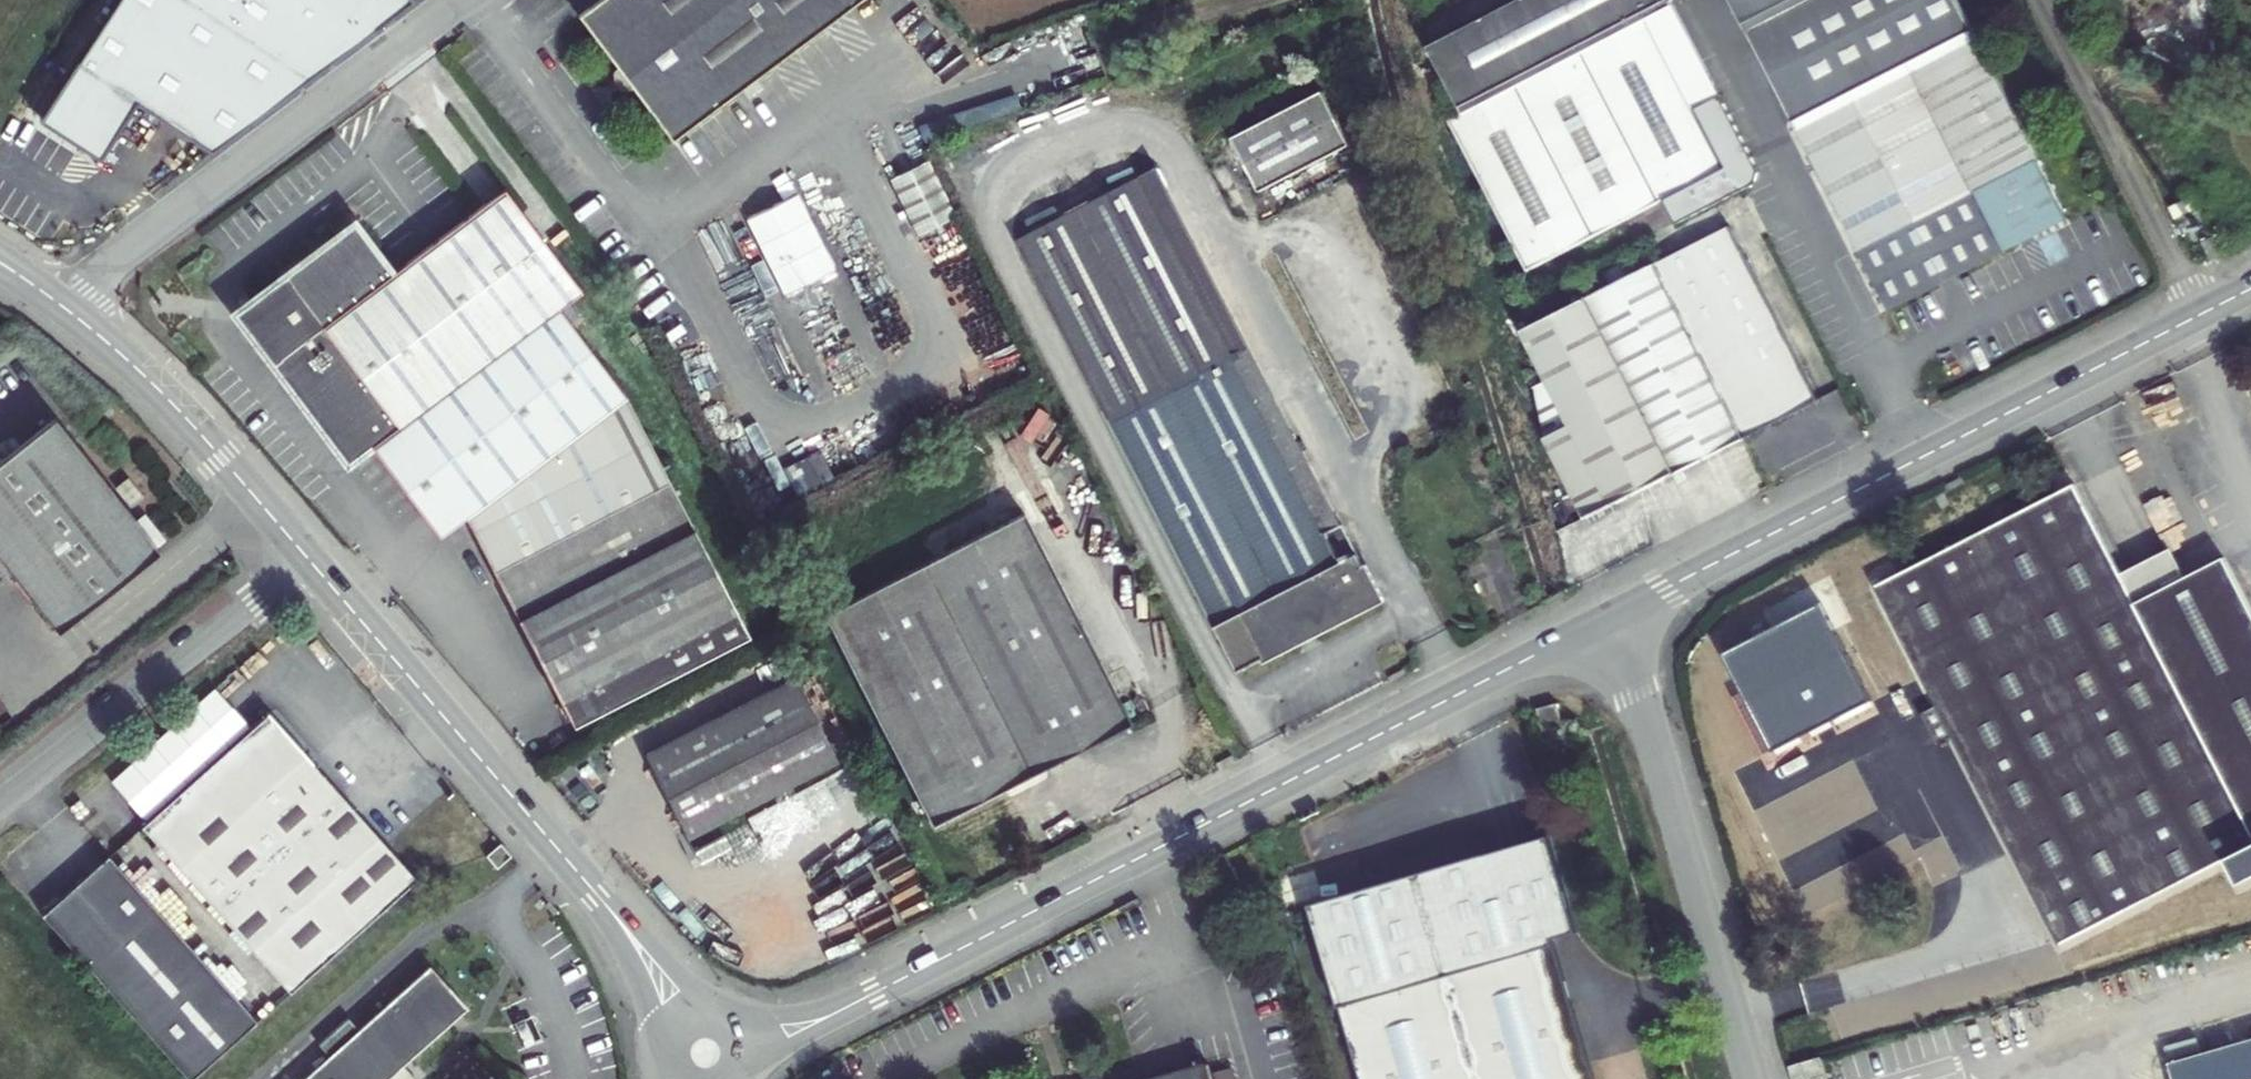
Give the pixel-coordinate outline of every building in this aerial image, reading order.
[(407,0),(120,0),(37,128),(100,169),(142,105),(210,149),(414,4),(407,0)] [(614,65),(613,70),(612,75),(613,80),(615,85),(623,90),(628,91),(633,91),(669,140),(858,0),(597,0),(577,15),(614,65)] [(1452,118),(1528,267),(1663,198),(1727,166),(1697,108),(1721,96),(1672,0),(1517,0),(1432,43),(1466,110),(1452,118)] [(1798,129),(1978,37),(1959,0),(1734,0),(1798,129)] [(1978,37),(1798,129),(1889,307),(2003,249),(1999,240),(2064,207),(1978,37)] [(1325,88),(1236,136),(1265,191),(1355,143),(1325,88)] [(1727,166),(1663,198),(1676,223),(1754,184),(1758,171),(1721,96),(1697,108),(1727,166)] [(889,175),(917,234),(956,215),(928,157),(889,175)] [(1153,171),(1332,531),(1349,522),(1170,163),(1153,171)] [(1243,668),(1386,597),(1349,522),(1332,531),(1153,171),(1027,234),(1243,668)] [(2196,195),(2201,207),(2218,198),(2212,186),(2196,195)] [(369,446),(382,462),(563,315),(557,307),(579,289),(501,187),(389,273),(351,222),(280,276),(285,282),(277,290),(270,301),(265,313),(264,325),(265,337),(269,349),(275,359),(269,364),(345,464),(369,446)] [(1999,240),(2003,249),(2069,216),(2064,207),(1999,240)] [(2238,247),(2250,241),(2241,223),(2229,230),(2238,247)] [(1732,229),(1649,271),(1735,444),(1819,402),(1732,229)] [(1605,509),(1735,444),(1649,271),(1519,336),(1543,383),(1530,390),(1541,440),(1583,525),(1607,513),(1605,509)] [(285,282),(280,276),(231,314),(269,364),(275,359),(269,349),(265,337),(264,325),(265,313),(270,301),(277,290),(285,282)] [(622,396),(563,315),(382,462),(438,536),(465,515),(622,396)] [(748,633),(622,396),(465,515),(572,723),(748,633)] [(0,453),(0,566),(49,629),(152,550),(47,416),(0,453)] [(2117,573),(2071,485),(1880,584),(2063,938),(2250,841),(2250,615),(2221,558),(2181,578),(2133,603),(2117,573)] [(1032,514),(836,616),(944,824),(1141,720),(1032,514)] [(2169,545),(2117,573),(2133,603),(2181,578),(2169,545)] [(702,842),(848,764),(803,679),(657,757),(702,842)] [(1558,705),(1537,710),(1542,732),(1563,726),(1558,705)] [(423,882),(275,716),(150,827),(298,993),(423,882)] [(691,847),(707,879),(758,854),(743,823),(691,847)] [(1546,936),(1569,927),(1542,834),(1307,898),(1358,1078),(1589,1078),(1546,936)] [(508,844),(491,858),(503,872),(519,858),(508,844)] [(255,1020),(109,857),(42,916),(188,1078),(189,1078),(255,1020)] [(320,1069),(309,1057),(285,1078),(393,1078),(467,1012),(429,970),(320,1069)] [(2161,1068),(2164,1078),(2250,1078),(2250,1041),(2161,1068)] [(1788,1066),(1790,1072),(1822,1062),(1820,1057),(1788,1066)] [(1790,1072),(1792,1078),(1806,1078),(1825,1073),(1822,1062),(1790,1072)] [(1208,1063),(1155,1078),(1213,1078),(1208,1063)]
